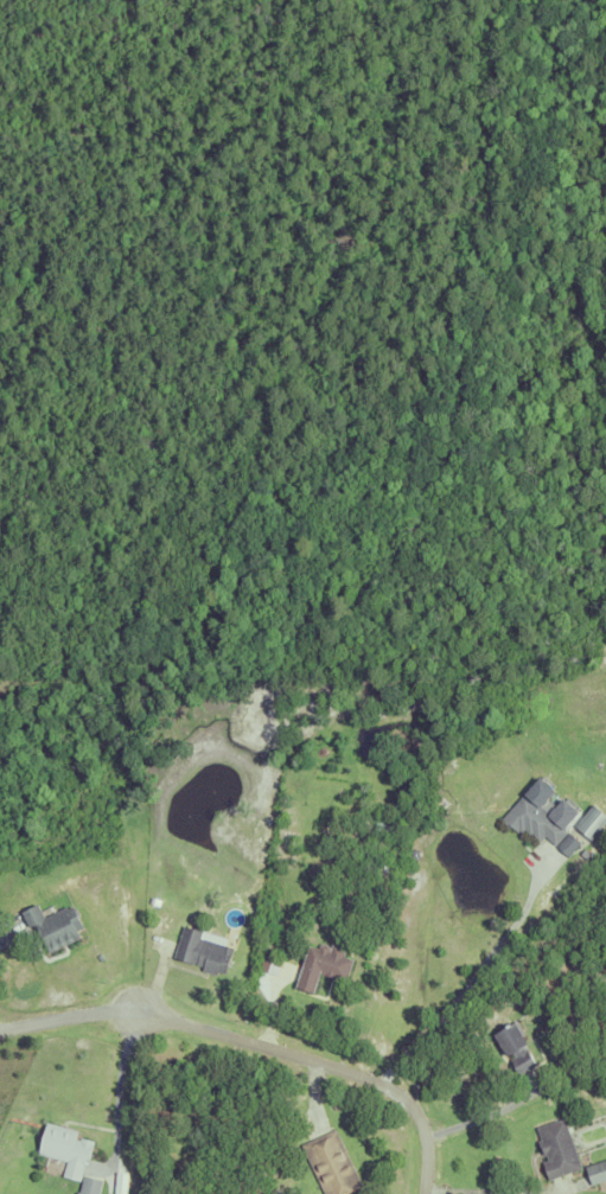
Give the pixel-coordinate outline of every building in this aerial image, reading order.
[(553,844),(542,835),(536,841),(530,835),(529,837),(522,831),(521,834),(516,829),(516,831),(509,825),(508,826),(499,818),(523,791),(566,830),(553,844)] [(605,826),(605,813),(596,804),(576,826),(592,841),(605,826)] [(358,869),(362,860),(376,864),(372,874),(358,869)] [(90,934),(80,904),(59,912),(57,906),(45,911),(43,905),(25,911),(33,935),(47,930),(53,948),(90,934)] [(178,962),(232,973),(239,940),(186,928),(178,962)] [(312,992),(294,987),(307,945),(315,949),(317,945),(320,944),(326,945),(327,949),(326,951),(327,952),(330,944),(344,947),(342,956),(351,958),(344,981),(318,972),(312,992)] [(511,1053),(504,1056),(491,1035),(512,1022),(525,1045),(523,1046),(534,1064),(516,1075),(506,1060),(513,1056),(511,1053)] [(544,1154),(542,1155),(536,1141),(540,1139),(535,1128),(562,1117),(580,1167),(546,1180),(540,1162),(546,1160),(544,1154)] [(78,1137),(91,1139),(87,1160),(84,1158),(78,1181),(62,1176),(65,1160),(38,1154),(45,1123),(76,1130),(74,1138),(78,1139),(78,1137)] [(362,1188),(349,1193),(322,1193),(299,1144),(333,1129),(362,1188)] [(590,1167),(596,1185),(605,1182),(605,1161),(590,1167)] [(106,1179),(85,1175),(81,1193),(103,1193),(106,1179)]
